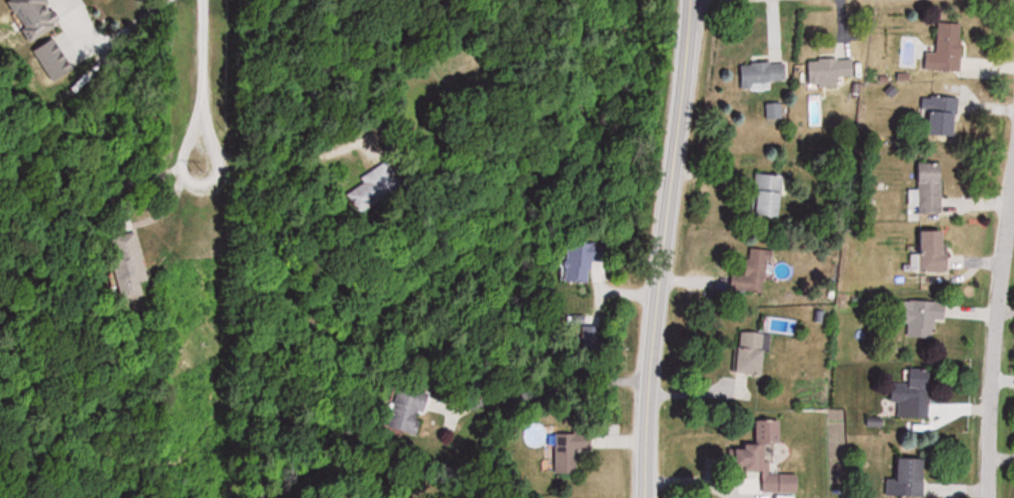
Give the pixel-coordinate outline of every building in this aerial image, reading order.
[(30,43),(62,25),(49,0),(8,0),(7,0),(30,43)] [(929,71),(963,72),(965,24),(940,23),(939,54),(929,53),(929,71)] [(77,72),(62,38),(36,49),(51,83),(77,72)] [(855,82),(855,60),(808,60),(808,82),(855,82)] [(788,63),(741,63),(741,85),(788,85),(788,63)] [(934,136),(958,137),(960,98),(925,96),(924,113),(935,114),(934,136)] [(782,105),(768,105),(768,120),(782,120),(782,105)] [(364,178),(367,184),(352,192),(363,212),(418,179),(408,162),(397,168),(393,161),(364,178)] [(945,215),(945,164),(920,164),(919,215),(945,215)] [(785,217),(787,176),(756,174),(755,216),(785,217)] [(950,231),(920,231),(920,254),(914,254),(914,273),(951,272),(950,231)] [(151,280),(140,232),(110,240),(125,300),(147,294),(144,282),(151,280)] [(570,280),(593,281),(594,261),(612,261),(612,243),(572,241),(570,280)] [(749,275),(735,273),(733,289),(767,292),(772,250),(752,248),(749,275)] [(903,337),(935,338),(935,321),(947,321),(947,302),(904,301),(903,337)] [(766,376),(771,335),(744,331),(738,372),(766,376)] [(896,417),(932,418),(932,370),(897,370),(896,417)] [(435,393),(407,384),(394,426),(423,435),(435,393)] [(760,446),(745,446),(744,491),(802,492),(802,475),(771,474),(772,443),(782,443),(782,421),(760,421),(760,446)] [(594,431),(558,431),(558,474),(579,474),(579,452),(594,452),(594,431)] [(928,497),(928,459),(900,459),(900,479),(886,479),(886,497),(928,497)]
